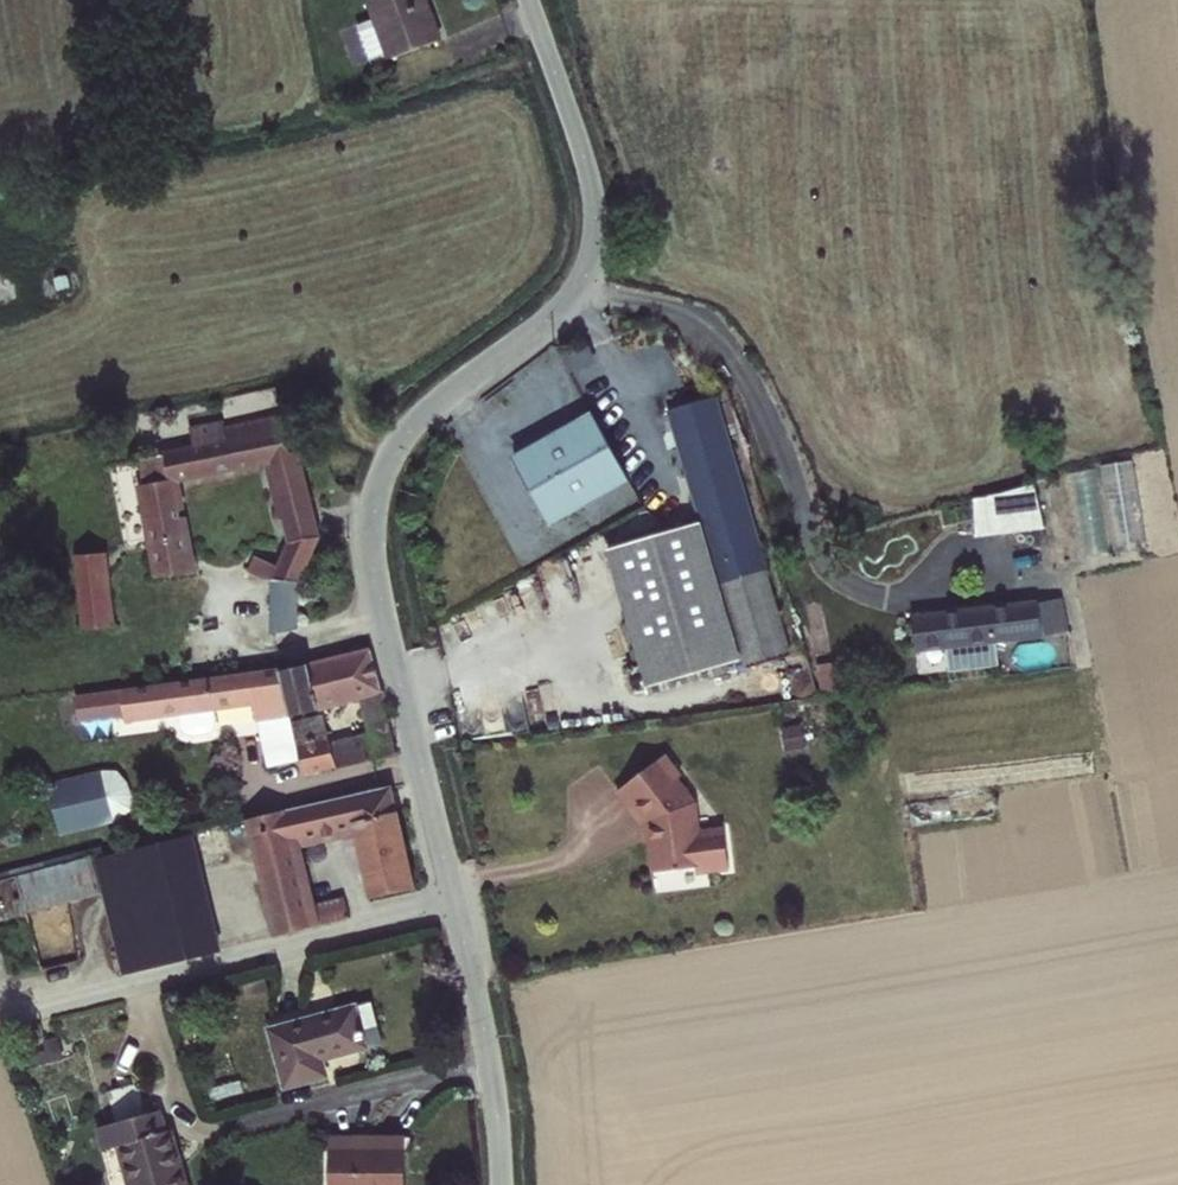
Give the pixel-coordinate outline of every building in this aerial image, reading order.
[(393,3),(405,43),(474,21),(467,0),(403,0),(393,3)] [(668,412),(701,522),(741,661),(743,667),(755,701),(798,688),(790,654),(718,399),(668,412)] [(270,509),(297,502),(283,442),(273,443),(267,419),(153,444),(154,451),(134,460),(136,477),(128,478),(151,571),(182,561),(160,482),(257,455),(270,509)] [(629,481),(595,419),(517,462),(552,524),(629,481)] [(1132,461),(1099,465),(1114,553),(1147,547),(1132,461)] [(1037,486),(971,492),(975,535),(1041,529),(1037,486)] [(286,575),(301,521),(276,526),(267,561),(254,560),(248,576),(286,575)] [(701,522),(607,549),(646,688),(741,661),(701,522)] [(111,624),(107,547),(72,549),(76,625),(111,624)] [(1035,597),(910,612),(916,652),(1043,637),(1042,634),(1069,631),(1063,598),(1037,601),(1035,597)] [(387,700),(377,648),(316,654),(317,663),(267,669),(278,715),(387,700)] [(817,660),(818,692),(855,691),(854,658),(817,660)] [(267,669),(113,686),(115,715),(218,704),(216,694),(244,689),(248,719),(278,715),(267,669)] [(397,755),(389,714),(366,718),(370,743),(319,751),(317,741),(285,748),(292,776),(397,755)] [(633,825),(640,875),(687,869),(694,873),(716,870),(710,831),(685,834),(681,805),(666,780),(670,777),(654,756),(604,794),(619,815),(623,813),(633,825)] [(45,781),(56,832),(134,816),(122,764),(45,781)] [(388,918),(424,905),(403,788),(258,821),(288,945),(318,937),(297,860),(384,841),(398,889),(379,894),(388,918)] [(353,1049),(344,1018),(249,1045),(264,1099),(316,1085),(309,1062),(353,1049)] [(132,1086),(63,1104),(70,1134),(86,1129),(101,1184),(110,1184),(155,1173),(132,1086)] [(399,1144),(331,1140),(328,1184),(396,1184),(399,1144)]
